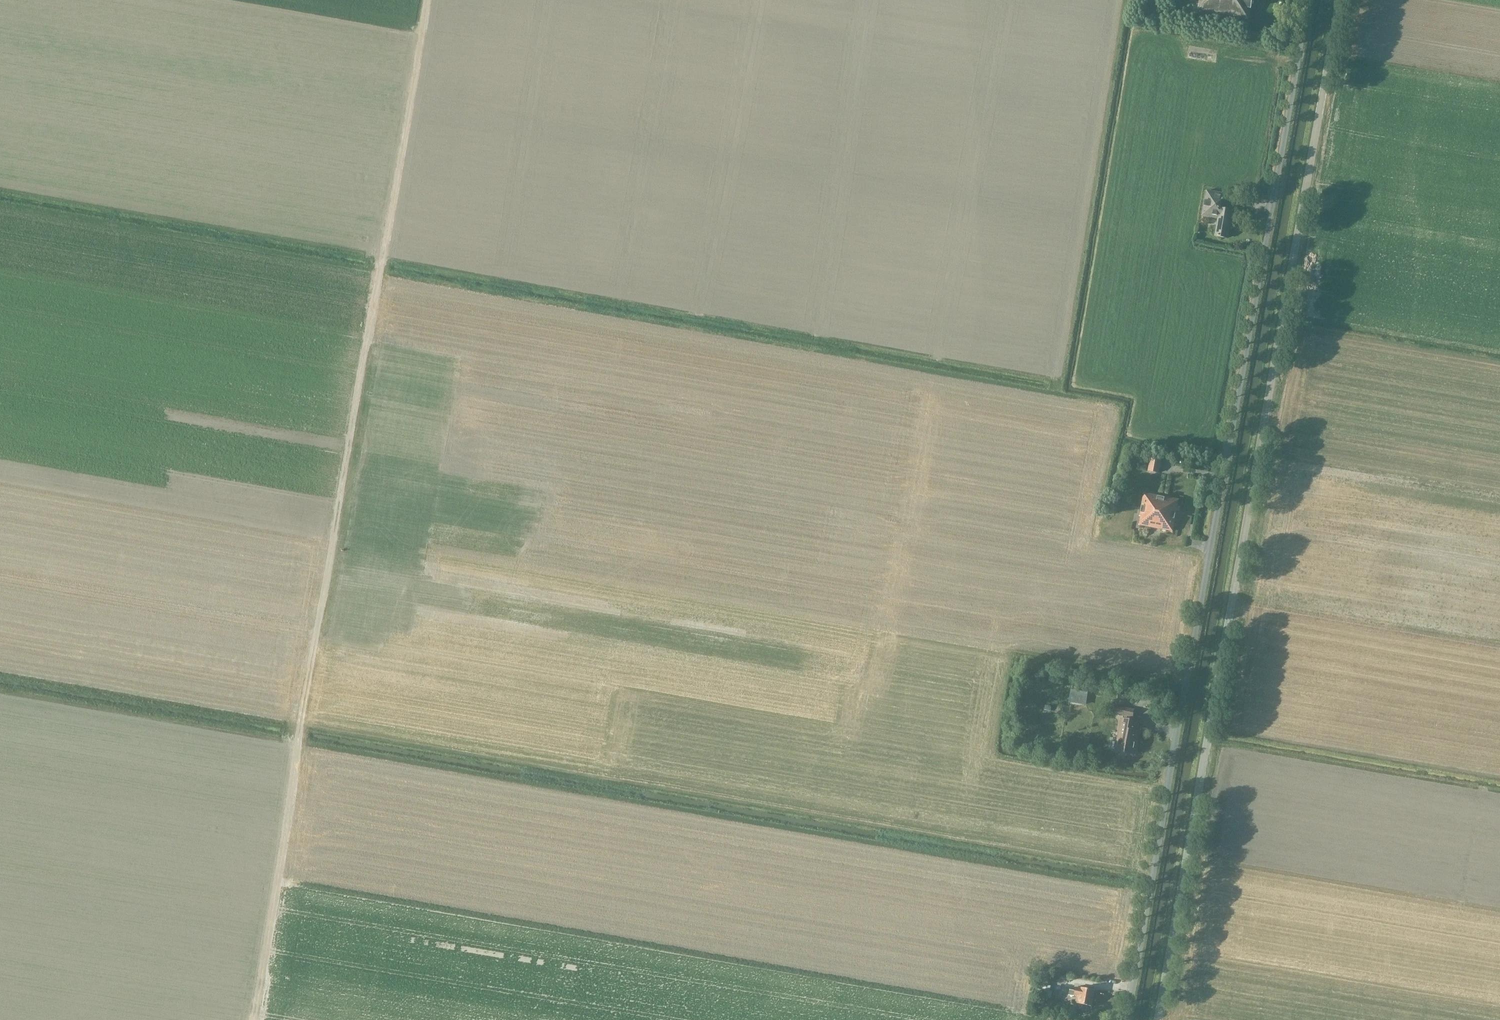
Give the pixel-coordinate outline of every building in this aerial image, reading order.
[(1208,12),(1247,19),(1250,8),(1250,9),(1252,0),(1199,0),(1197,11),(1208,13),(1208,12)] [(1217,219),(1215,235),(1227,237),(1232,211),(1220,208),(1222,194),(1206,191),(1201,216),(1217,219)] [(1148,470),(1159,473),(1162,458),(1151,456),(1148,470)] [(1144,493),(1140,516),(1141,516),(1139,525),(1173,531),(1179,500),(1144,493)] [(1060,705),(1050,704),(1050,706),(1045,705),(1044,710),(1059,713),(1060,705)] [(1132,717),(1133,713),(1133,710),(1115,706),(1114,714),(1123,715),(1123,719),(1121,718),(1115,750),(1134,754),(1138,733),(1135,732),(1137,722),(1131,721),(1132,717)] [(1048,986),(1050,970),(1040,968),(1040,976),(1038,975),(1037,984),(1048,986)] [(1094,990),(1088,989),(1081,987),(1081,988),(1076,987),(1075,991),(1070,990),(1070,995),(1074,995),(1074,996),(1076,996),(1075,1003),(1091,1006),(1094,990)]
